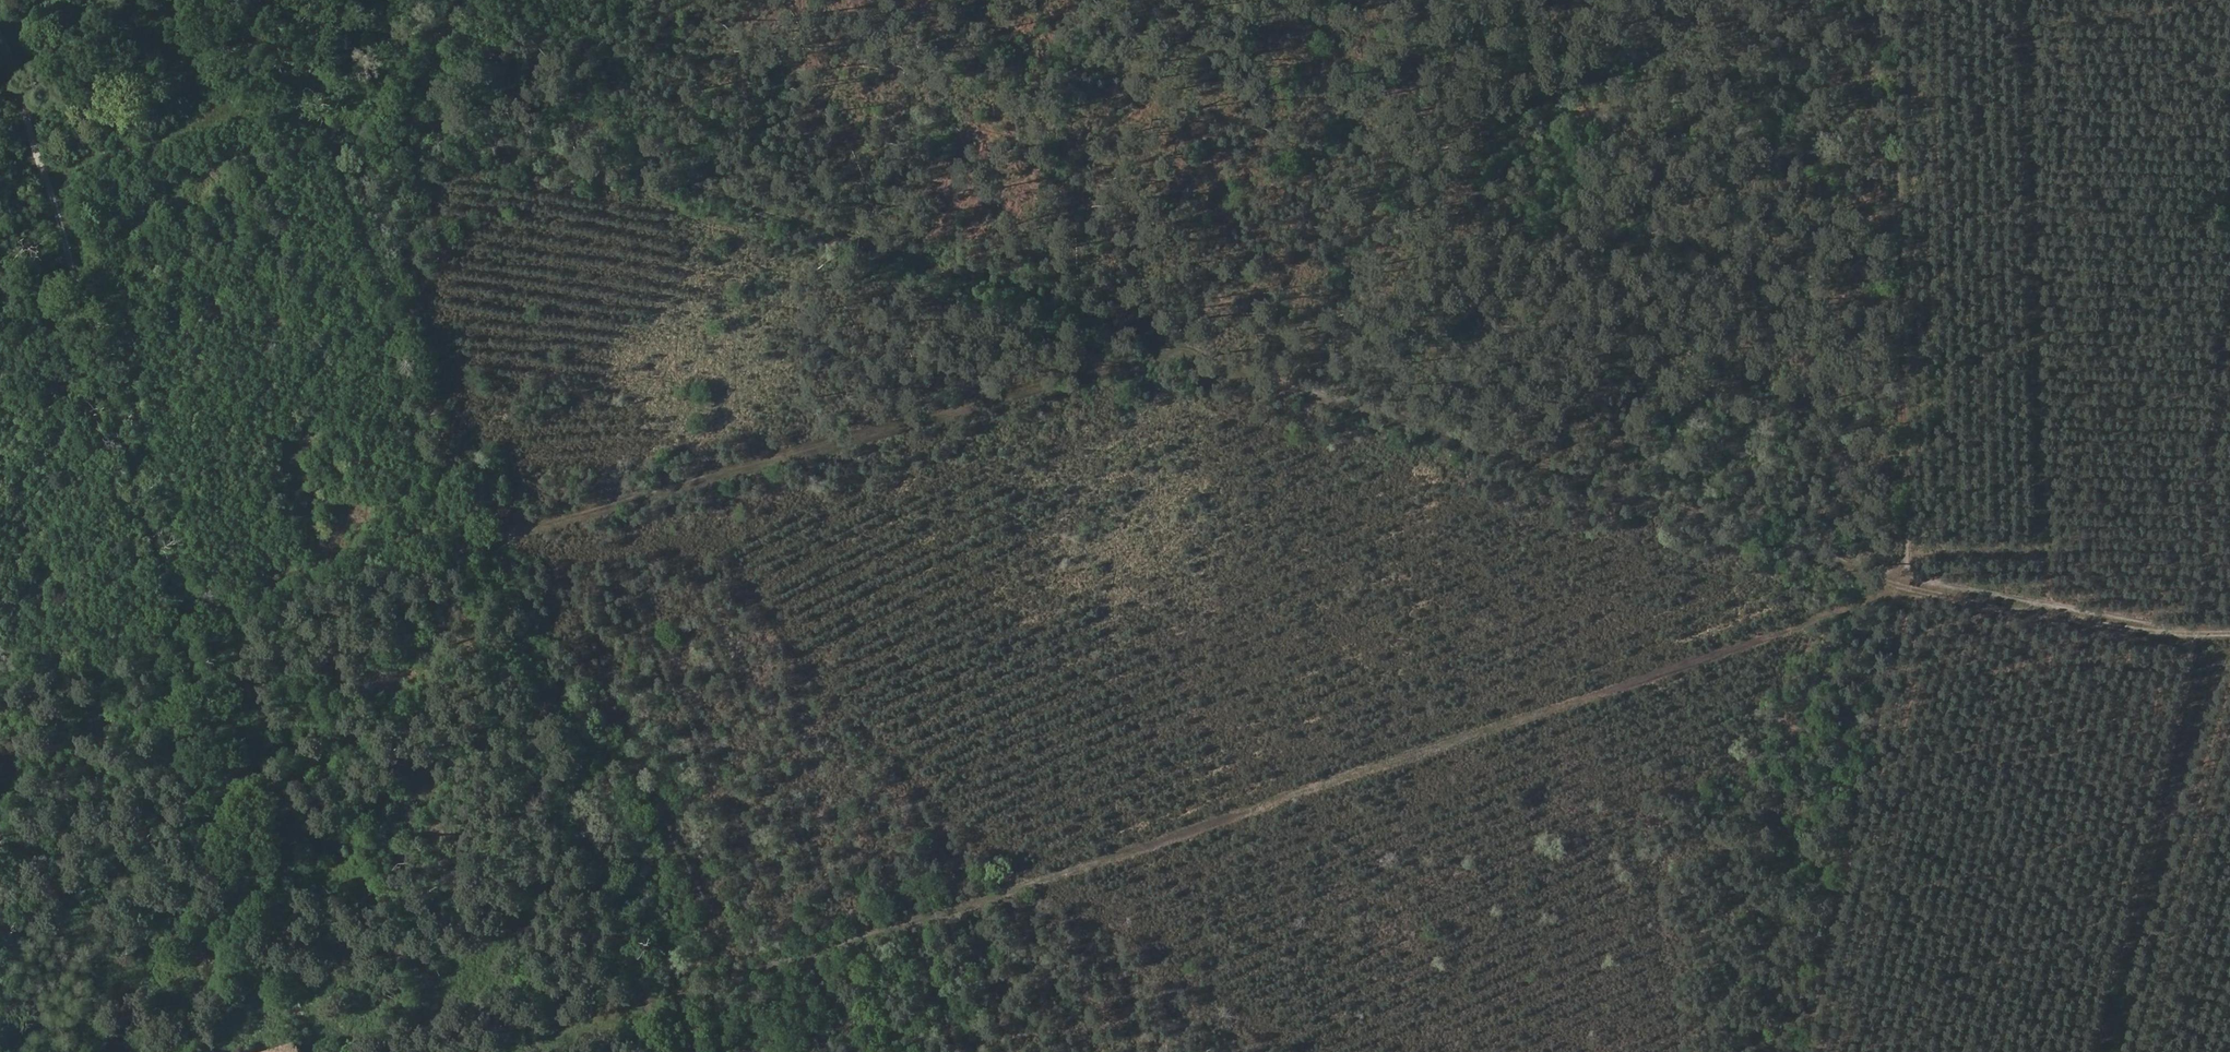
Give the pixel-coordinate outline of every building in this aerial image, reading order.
[(296,1043),(268,1051),(299,1051),(296,1043)]
